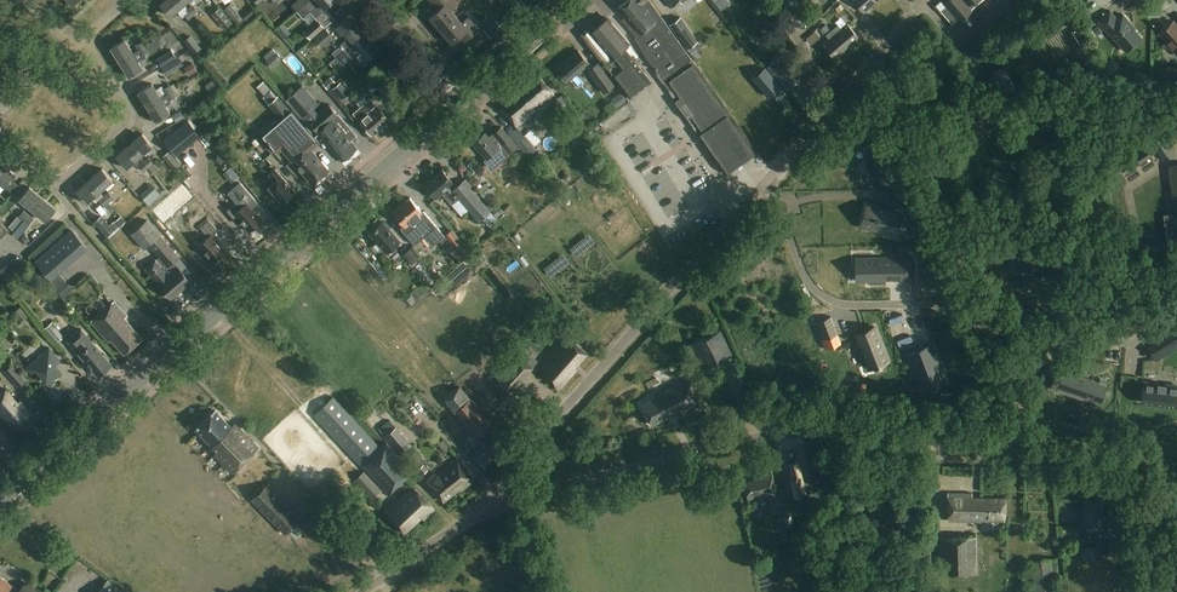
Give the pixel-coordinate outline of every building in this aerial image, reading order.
[(184,5),(180,0),(166,0),(161,4),(171,16),(177,10),(183,17),(186,15),(189,19),(198,12),(192,5),(187,10),(183,5),(184,5)] [(310,0),(302,0),(301,0),(293,7),(297,11),(310,0)] [(297,11),(303,19),(312,12),(310,10),(319,2),(324,8),(333,0),(310,0),(297,11)] [(441,30),(457,17),(451,10),(458,4),(454,0),(430,0),(438,10),(430,17),(441,30)] [(695,63),(650,0),(628,0),(620,7),(627,16),(622,20),(637,37),(635,38),(640,44),(649,60),(656,68),(655,68),(657,70),(658,71),(656,72),(664,82),(728,173),(758,152),(695,63)] [(876,2),(875,0),(853,0),(864,12),(876,2)] [(945,4),(947,6),(941,11),(952,24),(958,19),(960,21),(973,10),(972,9),(982,0),(949,0),(945,4)] [(244,21),(230,5),(225,10),(238,26),(244,21)] [(233,23),(220,8),(212,15),(226,30),(233,23)] [(252,23),(262,13),(257,9),(247,18),(252,23)] [(334,20),(327,11),(304,31),(311,40),(334,20)] [(1118,19),(1111,11),(1098,22),(1109,34),(1110,33),(1120,44),(1124,41),(1130,48),(1142,38),(1130,24),(1131,24),(1123,14),(1118,19)] [(457,17),(441,30),(452,43),(460,35),(465,41),(479,29),(469,17),(462,23),(457,17)] [(701,46),(681,17),(670,25),(690,54),(701,46)] [(630,44),(608,18),(591,32),(595,36),(587,43),(630,98),(652,82),(635,60),(639,56),(630,44)] [(503,28),(495,19),(484,29),(492,38),(503,28)] [(341,25),(337,20),(314,39),(322,48),(334,38),(331,34),(341,25)] [(333,53),(337,58),(366,32),(356,21),(344,32),(349,38),(340,46),(340,47),(333,53)] [(1174,21),(1159,34),(1166,41),(1164,42),(1170,49),(1172,48),(1176,54),(1176,25),(1174,21)] [(829,29),(826,24),(820,29),(824,34),(829,29)] [(838,26),(832,31),(847,49),(860,39),(847,24),(841,30),(838,26)] [(847,49),(832,31),(826,36),(829,39),(822,45),(835,60),(847,49)] [(380,49),(366,32),(337,58),(340,62),(348,56),(348,55),(350,53),(362,66),(380,49)] [(205,53),(191,36),(184,42),(197,59),(205,53)] [(111,47),(120,62),(134,54),(125,39),(111,47)] [(146,47),(143,42),(136,46),(139,51),(146,47)] [(146,47),(139,51),(142,57),(149,52),(146,47)] [(593,67),(578,50),(558,67),(569,80),(585,67),(588,70),(596,82),(604,93),(615,85),(607,74),(599,63),(593,67)] [(176,58),(171,51),(157,60),(162,67),(176,58)] [(785,53),(767,68),(787,91),(805,77),(785,53)] [(143,68),(134,54),(120,62),(129,77),(143,68)] [(280,60),(274,54),(267,61),(273,67),(280,60)] [(183,66),(179,59),(162,69),(166,76),(183,66)] [(1016,91),(1004,65),(995,70),(992,76),(993,82),(996,89),(1002,92),(1008,94),(1016,91)] [(774,83),(767,74),(761,79),(772,94),(781,87),(776,82),(774,83)] [(554,93),(538,75),(499,108),(516,128),(529,117),(528,116),(554,93)] [(350,93),(341,82),(332,89),(342,100),(350,93)] [(148,107),(161,98),(152,84),(139,92),(148,107)] [(166,95),(174,91),(171,85),(163,90),(166,95)] [(315,100),(303,86),(286,100),(302,118),(304,116),(341,160),(342,161),(357,147),(356,147),(351,141),(356,136),(357,137),(358,136),(338,113),(338,114),(330,104),(318,114),(315,110),(314,110),(309,104),(315,100)] [(174,91),(166,95),(169,101),(177,96),(174,91)] [(627,102),(620,93),(611,99),(618,109),(627,102)] [(161,98),(148,107),(157,121),(171,113),(166,106),(170,103),(169,101),(166,95),(161,98)] [(291,111),(278,96),(269,104),(278,115),(282,112),(285,116),(263,135),(278,152),(283,148),(292,159),(291,159),(313,184),(328,170),(317,157),(318,157),(308,145),(316,139),(292,111),(291,111)] [(570,111),(562,96),(552,100),(559,116),(570,111)] [(357,103),(361,107),(354,113),(372,134),(389,120),(376,105),(370,99),(368,101),(364,97),(357,103)] [(995,99),(980,100),(980,114),(996,114),(995,99)] [(180,111),(172,116),(176,122),(184,117),(180,111)] [(576,120),(572,111),(563,116),(567,124),(576,120)] [(188,121),(173,134),(183,147),(198,135),(188,121)] [(485,133),(473,144),(486,159),(484,161),(489,166),(496,160),(504,153),(506,155),(510,152),(517,145),(501,127),(489,137),(485,133)] [(1175,130),(1152,145),(1163,161),(1176,152),(1171,144),(1176,140),(1176,132),(1175,130)] [(129,145),(140,157),(153,146),(142,134),(129,145)] [(537,150),(526,136),(517,143),(529,156),(537,150)] [(881,140),(863,143),(869,179),(887,176),(881,140)] [(153,172),(144,162),(140,157),(129,145),(116,156),(127,168),(133,163),(139,169),(141,167),(145,171),(142,174),(146,178),(153,172)] [(348,165),(365,152),(361,148),(345,160),(348,165)] [(180,165),(169,152),(163,157),(174,170),(180,165)] [(149,158),(144,162),(153,172),(158,168),(149,158)] [(2,164),(0,167),(0,183),(5,187),(4,190),(9,194),(17,185),(11,181),(16,175),(2,164)] [(295,192),(275,168),(269,174),(275,181),(268,187),(282,203),(295,192)] [(89,180),(100,192),(113,181),(102,169),(89,180)] [(453,183),(442,170),(425,185),(436,199),(442,194),(452,205),(459,199),(480,222),(491,212),(471,188),(473,187),(466,179),(452,191),(449,186),(453,183)] [(87,203),(100,192),(89,180),(76,191),(87,203)] [(257,203),(240,183),(232,190),(245,205),(235,214),(249,231),(262,220),(252,208),(257,203)] [(146,190),(140,196),(149,206),(155,201),(161,196),(152,185),(146,190)] [(19,199),(33,210),(43,198),(29,187),(19,199)] [(618,188),(612,192),(619,205),(626,201),(618,188)] [(114,198),(108,192),(103,197),(109,203),(114,198)] [(103,197),(98,201),(104,207),(109,203),(103,197)] [(43,198),(33,210),(46,221),(56,209),(43,198)] [(422,212),(410,198),(393,213),(404,226),(401,228),(415,245),(425,237),(433,246),(445,236),(423,211),(422,212)] [(683,216),(682,205),(668,206),(668,216),(683,216)] [(866,205),(861,224),(897,232),(901,213),(866,205)] [(29,214),(24,210),(19,217),(23,221),(29,214)] [(114,221),(107,212),(95,223),(107,238),(114,232),(108,226),(114,221)] [(34,218),(29,214),(23,221),(28,225),(34,218)] [(0,220),(0,239),(10,230),(0,220)] [(179,257),(147,220),(131,234),(144,249),(149,244),(160,257),(156,260),(145,269),(171,299),(191,282),(179,267),(178,267),(173,262),(179,257)] [(221,234),(209,220),(200,228),(208,237),(198,246),(213,263),(226,251),(216,239),(221,234)] [(400,242),(382,222),(369,233),(387,253),(400,242)] [(89,247),(72,229),(36,261),(52,279),(89,247)] [(473,254),(453,230),(445,236),(465,260),(473,254)] [(415,248),(407,256),(419,268),(427,259),(415,248)] [(1034,252),(1013,250),(1012,270),(1032,271),(1033,262),(1046,263),(1047,253),(1040,253),(1040,254),(1033,253),(1034,252)] [(17,256),(0,271),(0,277),(6,283),(26,265),(17,256)] [(1069,257),(1050,256),(1049,264),(1068,266),(1069,257)] [(858,258),(858,275),(868,275),(868,281),(885,281),(885,278),(901,278),(901,280),(913,280),(913,257),(858,258)] [(74,290),(64,280),(55,289),(64,299),(74,290)] [(127,316),(115,301),(91,322),(109,342),(111,340),(124,354),(142,339),(125,318),(127,316)] [(27,316),(21,307),(14,312),(20,322),(27,316)] [(65,337),(53,322),(46,327),(58,342),(65,337)] [(879,325),(861,332),(874,366),(892,359),(879,325)] [(92,342),(81,329),(67,340),(98,376),(112,365),(92,342)] [(732,355),(721,330),(686,347),(697,371),(732,355)] [(587,355),(569,339),(558,351),(557,350),(538,372),(559,390),(576,371),(574,369),(587,355)] [(931,346),(909,355),(923,392),(946,384),(931,346)] [(60,361),(49,348),(26,368),(31,374),(36,370),(47,381),(60,370),(55,365),(60,361)] [(523,356),(514,348),(488,377),(496,384),(492,389),(504,400),(538,362),(527,352),(523,356)] [(27,381),(12,364),(5,371),(19,388),(27,381)] [(1053,382),(1059,384),(1058,388),(1100,403),(1102,396),(1103,397),(1105,391),(1104,391),(1107,384),(1078,374),(1076,377),(1063,372),(1063,373),(1057,371),(1053,382)] [(699,406),(686,379),(655,394),(656,396),(649,399),(650,401),(642,405),(652,425),(676,413),(678,416),(699,406)] [(1144,382),(1141,401),(1176,406),(1176,386),(1144,382)] [(470,398),(460,386),(444,399),(454,411),(470,398)] [(6,390),(0,396),(0,413),(14,429),(32,414),(20,401),(18,404),(6,390)] [(380,448),(332,397),(314,415),(389,495),(413,472),(386,443),(380,448)] [(492,424),(470,398),(455,411),(476,437),(492,424)] [(216,410),(197,429),(206,438),(211,443),(213,445),(225,434),(219,427),(226,420),(216,410)] [(700,424),(698,416),(685,419),(687,427),(700,424)] [(213,445),(212,446),(219,453),(241,430),(235,424),(232,426),(226,420),(219,427),(225,434),(213,445)] [(411,444),(397,426),(383,436),(398,455),(411,444)] [(219,453),(216,455),(225,464),(250,439),(241,430),(219,453)] [(505,448),(492,436),(473,456),(486,468),(505,448)] [(250,439),(225,464),(233,473),(259,448),(250,439)] [(475,480),(457,460),(438,476),(435,473),(426,480),(444,502),(460,489),(462,491),(475,480)] [(808,495),(799,460),(789,463),(792,474),(789,480),(795,499),(808,495)] [(382,491),(365,472),(355,480),(372,499),(382,491)] [(776,493),(771,473),(765,474),(766,477),(745,483),(749,500),(776,493)] [(301,518),(268,485),(252,500),(285,533),(301,518)] [(435,509),(414,488),(397,504),(394,502),(384,512),(405,533),(421,517),(424,520),(435,509)] [(973,494),(948,493),(947,522),(981,522),(981,521),(1005,522),(1006,498),(972,497),(973,494)] [(787,505),(784,495),(769,499),(772,509),(787,505)] [(1103,500),(1086,500),(1085,515),(1083,515),(1083,529),(1105,529),(1105,515),(1103,515),(1103,500)] [(977,573),(976,538),(938,538),(938,574),(977,573)] [(1128,553),(1125,540),(1108,544),(1111,557),(1128,553)] [(1105,543),(1081,548),(1083,560),(1107,555),(1105,543)] [(1051,560),(1031,562),(1035,591),(1055,591),(1051,560)] [(1,577),(0,578),(0,591),(36,591),(25,583),(19,591),(1,577)] [(108,579),(98,591),(125,591),(108,579)]
